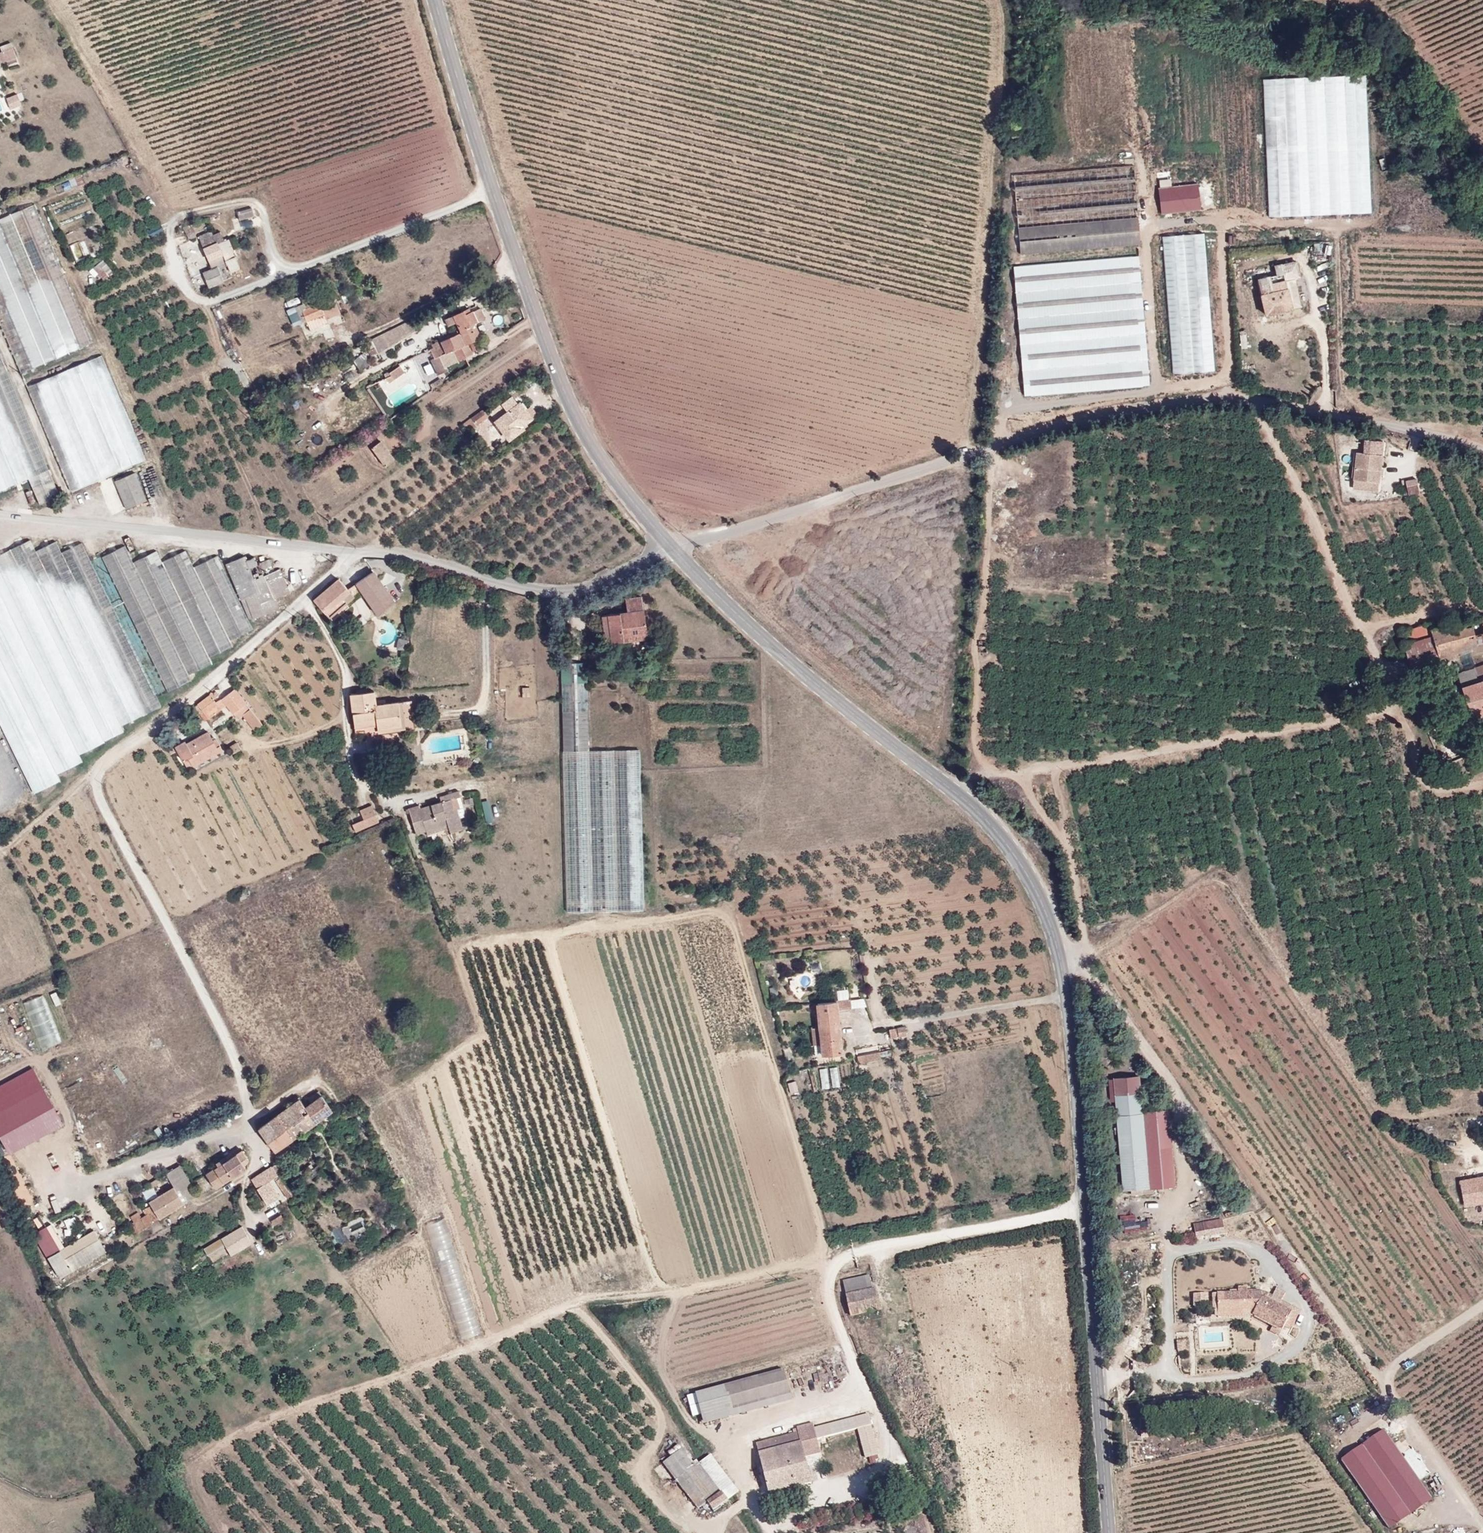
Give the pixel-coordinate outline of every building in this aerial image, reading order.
[(17,57),(14,48),(2,52),(6,61),(17,57)] [(1368,77),(1265,81),(1270,217),(1373,214),(1368,77)] [(1160,187),(1162,213),(1202,211),(1200,184),(1160,187)] [(93,342),(34,204),(0,218),(0,322),(21,372),(93,342)] [(254,215),(252,207),(237,211),(240,219),(254,215)] [(1140,218),(1019,225),(1021,253),(1142,246),(1140,218)] [(199,240),(212,269),(203,272),(208,286),(223,280),(218,266),(226,263),(230,271),(240,267),(233,250),(228,239),(224,240),(220,231),(209,236),(199,240)] [(198,236),(199,240),(209,236),(207,232),(198,236)] [(1216,372),(1207,234),(1164,237),(1173,374),(1216,372)] [(1141,256),(1015,265),(1020,328),(1146,319),(1144,296),(1141,256)] [(105,259),(95,268),(105,279),(115,271),(105,259)] [(1301,306),(1295,285),(1261,293),(1266,315),(1301,306)] [(321,305),(315,291),(301,297),(303,303),(295,306),(303,322),(306,320),(310,328),(327,320),(321,305)] [(321,305),(327,320),(341,314),(334,299),(321,305)] [(466,315),(464,311),(454,316),(460,332),(432,344),(433,347),(431,348),(435,357),(440,355),(446,366),(473,354),(467,343),(481,337),(474,322),(477,321),(473,311),(466,315)] [(417,330),(411,320),(395,327),(370,340),(378,353),(417,330)] [(1021,333),(1026,395),(1151,386),(1147,324),(1021,333)] [(0,355),(0,490),(28,478),(40,504),(60,495),(0,355)] [(71,490),(146,459),(101,355),(27,386),(71,490)] [(440,355),(435,357),(432,359),(438,374),(447,370),(446,366),(440,355)] [(391,375),(394,379),(405,371),(400,365),(389,373),(391,375)] [(532,418),(531,417),(526,411),(520,402),(518,403),(512,396),(489,413),(509,439),(523,428),(522,425),(532,418)] [(526,411),(531,417),(536,412),(532,406),(526,411)] [(471,417),(477,425),(488,416),(483,408),(471,417)] [(470,430),(477,425),(471,417),(463,423),(464,426),(467,425),(470,430)] [(1353,481),(1381,483),(1384,441),(1365,440),(1364,452),(1356,451),(1353,481)] [(394,459),(380,441),(372,447),(385,466),(394,459)] [(115,481),(126,508),(147,499),(135,472),(115,481)] [(1419,480),(1408,480),(1409,494),(1420,494),(1419,480)] [(30,541),(0,555),(0,722),(34,792),(59,780),(56,774),(82,761),(79,755),(103,742),(103,741),(124,731),(121,725),(36,551),(30,541)] [(56,541),(36,551),(121,725),(161,706),(82,543),(61,553),(56,541)] [(168,692),(190,680),(188,675),(211,663),(208,657),(232,646),(230,641),(253,629),(217,555),(193,567),(185,551),(162,562),(156,551),(133,563),(124,546),(102,557),(168,692)] [(226,564),(249,619),(278,609),(274,599),(290,592),(280,569),(254,580),(249,568),(258,564),(254,557),(247,560),(245,556),(226,564)] [(272,565),(269,559),(261,562),(264,569),(272,565)] [(356,583),(378,614),(395,602),(373,571),(356,583)] [(313,599),(326,613),(343,598),(346,602),(354,596),(339,578),(313,599)] [(600,608),(611,602),(605,592),(594,598),(600,608)] [(611,642),(624,641),(623,636),(647,632),(642,597),(626,599),(628,613),(608,615),(611,642)] [(343,598),(326,613),(329,617),(346,602),(343,598)] [(606,643),(611,642),(608,615),(602,616),(606,643)] [(1479,619),(1471,620),(1477,644),(1482,642),(1482,618),(1479,619)] [(1433,623),(1401,631),(1405,642),(1432,635),(1438,658),(1477,645),(1477,644),(1471,620),(1435,628),(1433,623)] [(623,636),(624,641),(647,638),(647,632),(623,636)] [(1432,635),(1405,642),(1403,643),(1406,654),(1409,665),(1438,658),(1432,635)] [(1406,654),(1403,643),(1391,646),(1394,657),(1406,654)] [(1473,668),(1480,665),(1478,658),(1455,666),(1457,673),(1473,668)] [(1480,665),(1473,668),(1477,681),(1482,679),(1482,664),(1480,665)] [(1477,681),(1473,668),(1457,673),(1461,686),(1477,681)] [(1477,681),(1461,686),(1463,692),(1466,705),(1470,719),(1482,715),(1482,679),(1477,681)] [(233,713),(246,703),(235,688),(222,698),(227,705),(233,713)] [(351,694),(355,727),(377,724),(376,705),(375,691),(368,692),(357,694),(351,694)] [(1461,706),(1466,705),(1463,692),(1457,694),(1461,706)] [(221,709),(216,703),(210,694),(195,706),(205,720),(221,709)] [(227,705),(222,698),(216,703),(221,709),(227,705)] [(400,713),(413,712),(412,700),(398,702),(400,713)] [(378,729),(402,725),(400,713),(398,702),(376,705),(377,724),(378,729)] [(250,708),(246,703),(233,713),(237,718),(243,714),(250,708)] [(256,730),(260,727),(250,708),(243,714),(256,730)] [(250,708),(260,727),(262,724),(250,708)] [(402,725),(403,731),(416,729),(413,712),(400,713),(402,725)] [(371,735),(403,731),(402,725),(378,729),(377,724),(355,727),(356,735),(371,733),(371,735)] [(212,740),(208,732),(186,744),(184,742),(176,746),(188,768),(222,750),(216,738),(212,740)] [(1460,747),(1473,740),(1468,732),(1458,737),(1456,738),(1460,747)] [(639,749),(564,751),(567,912),(644,909),(641,818),(639,749)] [(380,775),(388,774),(386,760),(378,761),(380,775)] [(460,794),(441,796),(440,796),(442,802),(421,809),(419,805),(408,808),(410,812),(415,829),(425,826),(426,830),(448,823),(451,833),(463,829),(456,809),(453,799),(460,796),(460,794)] [(464,806),(460,796),(453,799),(456,809),(464,806)] [(360,810),(364,819),(352,824),(355,832),(379,821),(372,805),(360,810)] [(448,823),(426,830),(428,834),(445,829),(447,834),(451,833),(448,823)] [(48,996),(27,1002),(41,1049),(61,1043),(48,996)] [(852,1007),(851,999),(836,1001),(838,1008),(852,1007)] [(836,1001),(818,1004),(820,1027),(822,1044),(823,1055),(842,1053),(838,1008),(836,1001)] [(822,1044),(820,1027),(811,1028),(813,1045),(822,1044)] [(906,1035),(905,1027),(897,1027),(898,1036),(906,1035)] [(857,1055),(859,1064),(881,1060),(880,1051),(857,1055)] [(1113,1079),(1115,1095),(1118,1095),(1129,1094),(1141,1093),(1139,1076),(1113,1079)] [(44,1088),(0,1111),(0,1134),(10,1152),(63,1123),(44,1088)] [(1141,1093),(1129,1094),(1118,1095),(1115,1095),(1123,1189),(1141,1188),(1148,1187),(1143,1121),(1142,1113),(1141,1093)] [(277,1115),(293,1137),(332,1109),(322,1095),(306,1107),(300,1098),(277,1115)] [(1153,1112),(1142,1113),(1143,1121),(1153,1120),(1153,1112)] [(1148,1187),(1153,1187),(1170,1186),(1165,1112),(1153,1112),(1153,1120),(1143,1121),(1148,1187)] [(270,1120),(258,1128),(275,1150),(293,1137),(277,1115),(270,1120)] [(246,1167),(237,1154),(206,1174),(215,1187),(246,1167)] [(272,1165),(277,1173),(285,1168),(280,1160),(272,1165)] [(273,1183),(280,1178),(277,1173),(272,1165),(260,1173),(252,1179),(267,1203),(269,1202),(276,1198),(281,1196),(273,1183)] [(178,1193),(193,1187),(184,1166),(169,1173),(178,1193)] [(1474,1178),(1479,1204),(1482,1203),(1482,1176),(1474,1178)] [(158,1196),(160,1200),(167,1213),(183,1203),(174,1187),(158,1196)] [(280,1203),(276,1198),(269,1202),(271,1207),(280,1203)] [(167,1213),(160,1200),(143,1209),(146,1215),(141,1218),(137,1211),(130,1216),(134,1221),(128,1225),(133,1234),(167,1213)] [(284,1218),(281,1213),(271,1220),(274,1225),(284,1218)] [(1205,1237),(1224,1234),(1223,1221),(1203,1224),(1205,1237)] [(60,1280),(109,1254),(97,1231),(78,1240),(70,1225),(54,1233),(64,1252),(50,1260),(60,1280)] [(231,1252),(233,1256),(254,1245),(245,1227),(205,1247),(213,1261),(231,1252)] [(47,1259),(62,1252),(51,1228),(35,1235),(47,1259)] [(843,1281),(846,1295),(872,1290),(870,1274),(843,1281)] [(872,1290),(846,1295),(851,1316),(880,1310),(875,1289),(872,1290)] [(1253,1315),(1273,1325),(1282,1330),(1284,1326),(1291,1312),(1261,1296),(1261,1293),(1247,1293),(1247,1289),(1238,1289),(1238,1293),(1218,1293),(1218,1311),(1255,1310),(1253,1315)] [(1264,1291),(1261,1296),(1291,1312),(1294,1307),(1264,1291)] [(1196,1305),(1203,1304),(1202,1295),(1195,1296),(1196,1305)] [(1294,1307),(1291,1312),(1284,1326),(1289,1329),(1299,1310),(1294,1307)] [(1282,1330),(1273,1325),(1270,1330),(1279,1335),(1282,1330)] [(704,1423),(792,1398),(784,1366),(695,1391),(704,1423)] [(797,1426),(797,1427),(792,1429),(792,1430),(789,1431),(789,1433),(756,1442),(769,1492),(810,1481),(803,1456),(819,1451),(815,1439),(858,1428),(866,1457),(869,1456),(871,1464),(877,1462),(876,1459),(879,1458),(878,1455),(880,1454),(869,1412),(814,1426),(813,1422),(797,1426)] [(1432,1498),(1383,1429),(1341,1458),(1390,1528),(1432,1498)] [(693,1462),(682,1448),(663,1463),(699,1509),(707,1502),(718,1494),(709,1483),(693,1462)] [(726,1486),(727,1487),(732,1484),(705,1453),(702,1455),(726,1486)] [(721,1492),(727,1487),(726,1486),(702,1455),(696,1460),(721,1492)] [(718,1494),(721,1492),(696,1460),(693,1462),(709,1483),(718,1494)] [(902,1468),(893,1472),(897,1484),(908,1480),(902,1468)] [(727,1487),(734,1494),(737,1491),(732,1484),(727,1487)] [(727,1499),(734,1494),(727,1487),(721,1492),(727,1499)] [(727,1499),(721,1492),(718,1494),(724,1501),(727,1499)] [(724,1501),(718,1494),(707,1502),(713,1510),(724,1501)]
